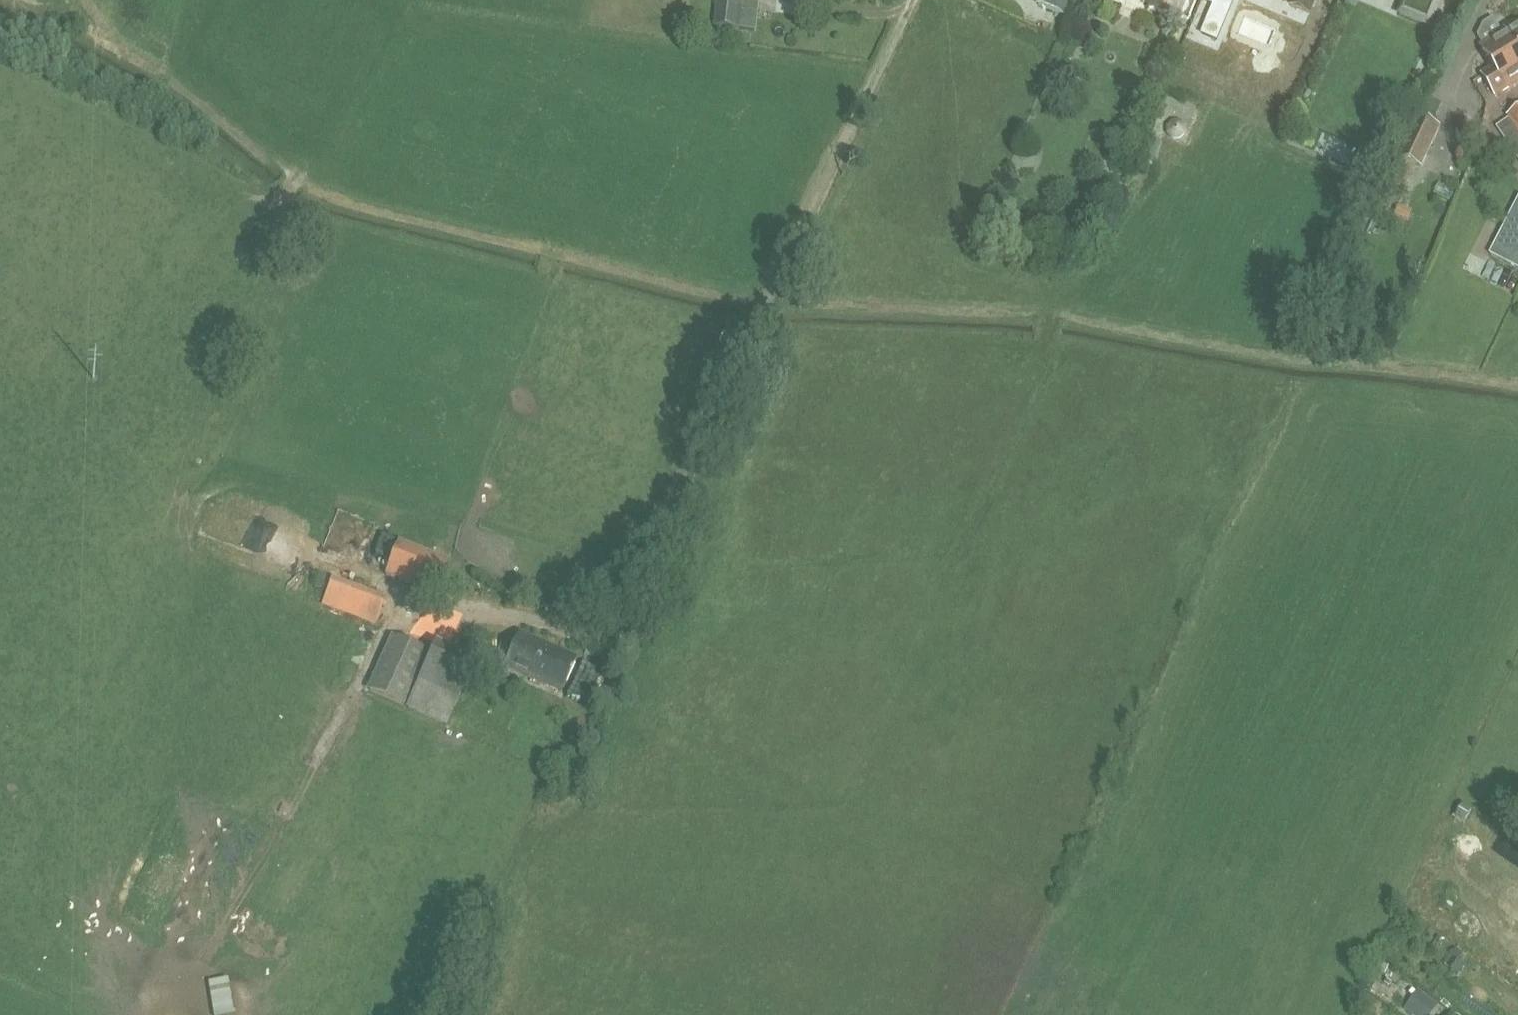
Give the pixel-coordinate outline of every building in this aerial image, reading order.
[(737,0),(716,0),(713,27),(737,29),(740,0),(737,0)] [(744,0),(742,28),(752,29),(755,1),(744,0)] [(1074,0),(1039,0),(1036,6),(1066,18),(1074,0)] [(1187,24),(1197,0),(1153,0),(1150,9),(1187,24)] [(1234,0),(1206,0),(1205,2),(1213,5),(1201,34),(1217,41),(1234,0)] [(1290,5),(1309,13),(1314,0),(1292,0),(1290,5)] [(1478,36),(1484,47),(1482,49),(1495,70),(1517,55),(1517,26),(1508,32),(1505,28),(1501,31),(1493,18),(1483,24),(1478,36)] [(1483,77),(1496,97),(1517,83),(1517,55),(1495,70),(1483,77)] [(1506,117),(1508,119),(1517,134),(1517,109),(1506,117)] [(1420,117),(1401,158),(1417,165),(1421,167),(1440,126),(1439,125),(1421,117),(1420,117)] [(1377,182),(1384,185),(1402,143),(1395,140),(1377,182)] [(1413,213),(1399,207),(1395,217),(1409,223),(1413,213)] [(1490,255),(1517,269),(1517,220),(1509,215),(1490,255)] [(451,562),(399,541),(386,575),(438,595),(451,562)] [(322,606),(375,626),(385,598),(331,577),(322,606)] [(576,660),(520,635),(506,668),(562,692),(576,660)] [(394,639),(371,692),(405,706),(427,653),(394,639)] [(437,642),(431,655),(409,708),(445,724),(473,658),(437,642)] [(1466,965),(1460,960),(1451,954),(1444,964),(1451,969),(1451,970),(1459,976),(1466,965)] [(220,1014),(227,1014),(241,1014),(238,977),(217,979),(220,1014)] [(1405,1008),(1413,1014),(1431,1014),(1439,1005),(1421,990),(1405,1008)]
